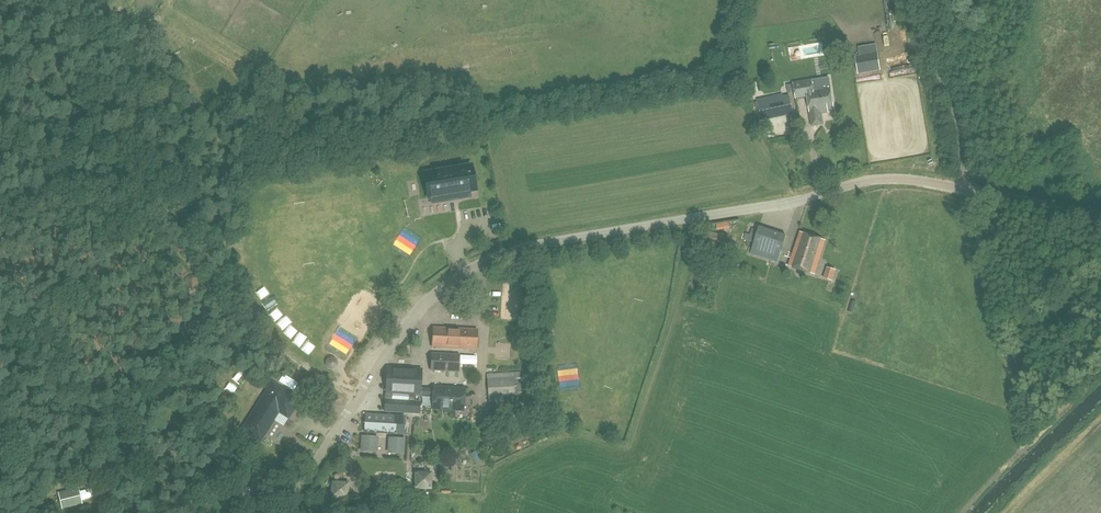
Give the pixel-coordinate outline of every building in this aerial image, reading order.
[(860,56),(858,56),(858,59),(861,73),(880,70),(878,56),(876,45),(859,48),(860,56)] [(813,89),(812,81),(794,84),(795,94),(787,95),(786,93),(757,99),(761,120),(799,112),(796,98),(807,96),(810,113),(814,112),(815,118),(811,118),(812,125),(822,124),(821,114),(829,112),(828,110),(834,109),(830,87),(813,89)] [(449,194),(450,197),(469,194),(469,191),(476,190),(472,165),(424,173),(428,198),(449,194)] [(777,262),(786,236),(760,227),(751,253),(777,262)] [(814,273),(825,240),(800,231),(788,265),(814,273)] [(834,277),(839,267),(828,262),(824,272),(834,277)] [(476,349),(477,329),(434,327),(433,347),(476,349)] [(333,351),(349,362),(361,344),(345,333),(333,351)] [(423,344),(415,344),(414,364),(422,364),(423,344)] [(471,374),(471,353),(460,353),(461,374),(471,374)] [(517,362),(517,353),(496,353),(497,362),(517,362)] [(458,371),(459,355),(432,354),(431,370),(458,371)] [(334,371),(342,368),(338,360),(331,363),(334,371)] [(384,410),(419,413),(420,400),(412,400),(412,395),(433,396),(432,408),(463,410),(464,389),(433,387),(433,389),(420,388),(422,369),(387,367),(385,393),(386,393),(386,398),(385,398),(384,410)] [(488,396),(515,395),(514,373),(487,374),(488,396)] [(285,378),(282,383),(293,388),(296,382),(285,378)] [(273,382),(243,429),(261,441),(280,412),(289,418),(301,400),(273,382)] [(395,433),(396,416),(366,414),(365,432),(395,433)] [(378,450),(379,437),(361,436),(361,442),(363,443),(363,450),(368,451),(368,449),(378,450)] [(406,439),(388,437),(387,450),(397,451),(397,452),(402,453),(403,445),(405,445),(406,439)] [(416,487),(430,487),(430,474),(417,474),(416,487)] [(346,497),(347,484),(334,483),(333,496),(346,497)] [(84,499),(96,498),(96,489),(83,490),(84,499)] [(80,491),(62,495),(64,507),(83,504),(80,491)]
